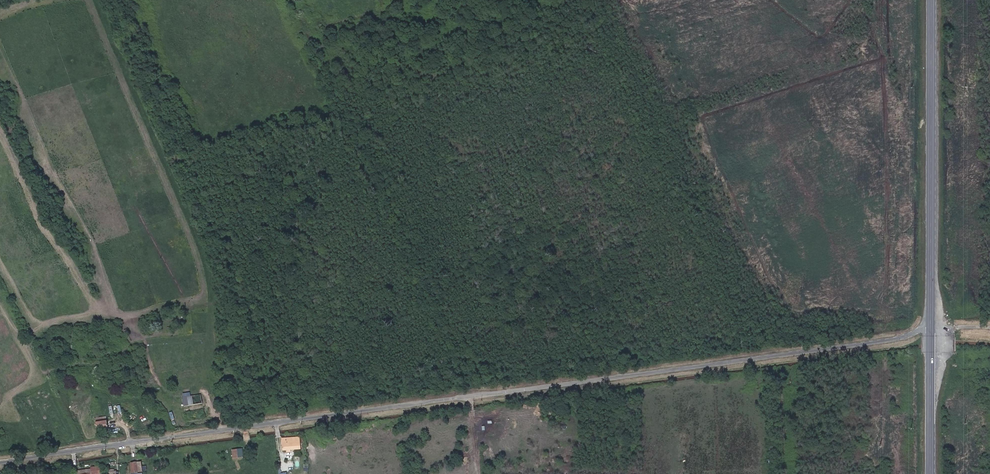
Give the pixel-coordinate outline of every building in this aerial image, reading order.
[(183,398),(184,406),(193,405),(192,396),(183,398)] [(194,411),(185,413),(186,420),(195,419),(194,411)] [(105,417),(95,418),(96,430),(107,429),(105,417)] [(300,449),(299,438),(282,439),(283,450),(287,450),(291,450),(300,449)] [(243,457),(242,450),(232,451),(233,458),(243,457)] [(143,472),(141,462),(130,463),(132,473),(143,472)]
